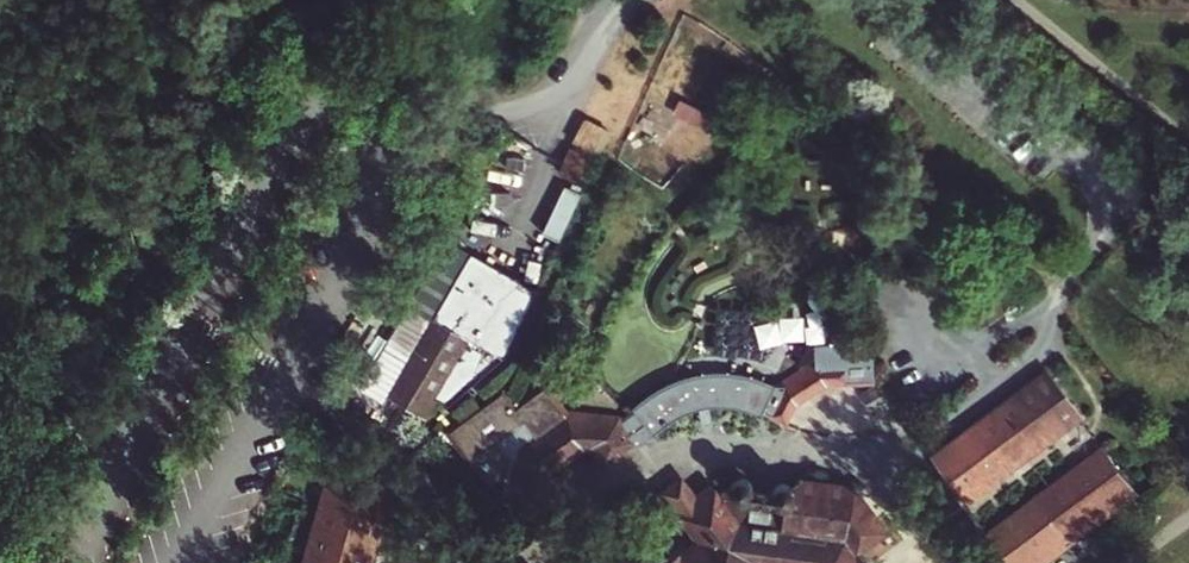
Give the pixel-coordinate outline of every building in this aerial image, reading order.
[(587,188),(608,129),(578,118),(557,178),(587,188)] [(564,244),(578,195),(559,189),(545,239),(564,244)] [(503,360),(535,290),(466,258),(453,286),(421,271),(364,394),(430,425),(452,379),(454,380),(471,345),(503,360)] [(832,383),(855,384),(855,367),(826,365),(787,389),(762,383),(737,380),(711,379),(683,380),(660,388),(637,399),(644,409),(631,419),(627,413),(578,408),(531,442),(521,491),(538,513),(570,489),(558,473),(559,464),(590,440),(599,441),(611,457),(642,433),(638,429),(651,419),(657,427),(671,422),(685,418),(700,415),(716,414),(734,414),(753,416),(767,419),(772,421),(776,411),(792,422),(799,403),(832,383)] [(1052,372),(938,457),(969,498),(1083,413),(1052,372)] [(345,444),(313,562),(379,562),(406,461),(345,444)] [(998,536),(1019,562),(1041,562),(1140,489),(1112,451),(998,536)] [(865,547),(896,524),(867,485),(812,477),(804,484),(792,476),(782,485),(773,485),(762,485),(761,482),(759,479),(757,477),(754,476),(751,476),(748,476),(745,478),(743,480),(743,481),(743,483),(741,483),(740,482),(731,488),(731,498),(729,500),(720,487),(703,499),(688,480),(673,491),(708,539),(676,562),(877,562),(865,547)]
